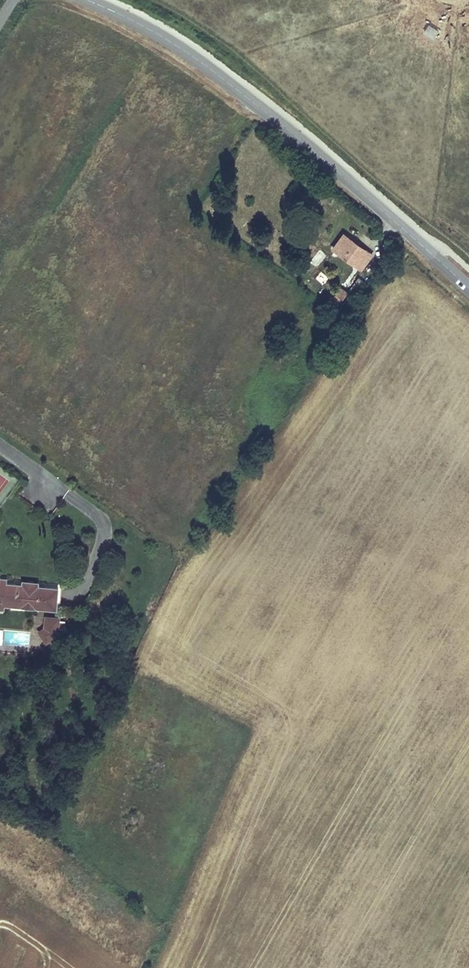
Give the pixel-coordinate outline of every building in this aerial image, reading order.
[(429,26),(424,33),(432,39),(437,32),(429,26)] [(372,254),(344,233),(333,248),(362,269),(372,254)] [(359,279),(350,290),(355,294),(364,282),(359,279)] [(341,288),(332,300),(338,304),(347,292),(341,288)] [(4,605),(46,609),(46,598),(57,599),(58,587),(38,585),(22,584),(6,583),(1,582),(1,578),(0,578),(0,605),(4,605)] [(46,598),(46,609),(56,610),(57,599),(46,598)] [(59,617),(36,616),(35,642),(58,643),(59,617)]
